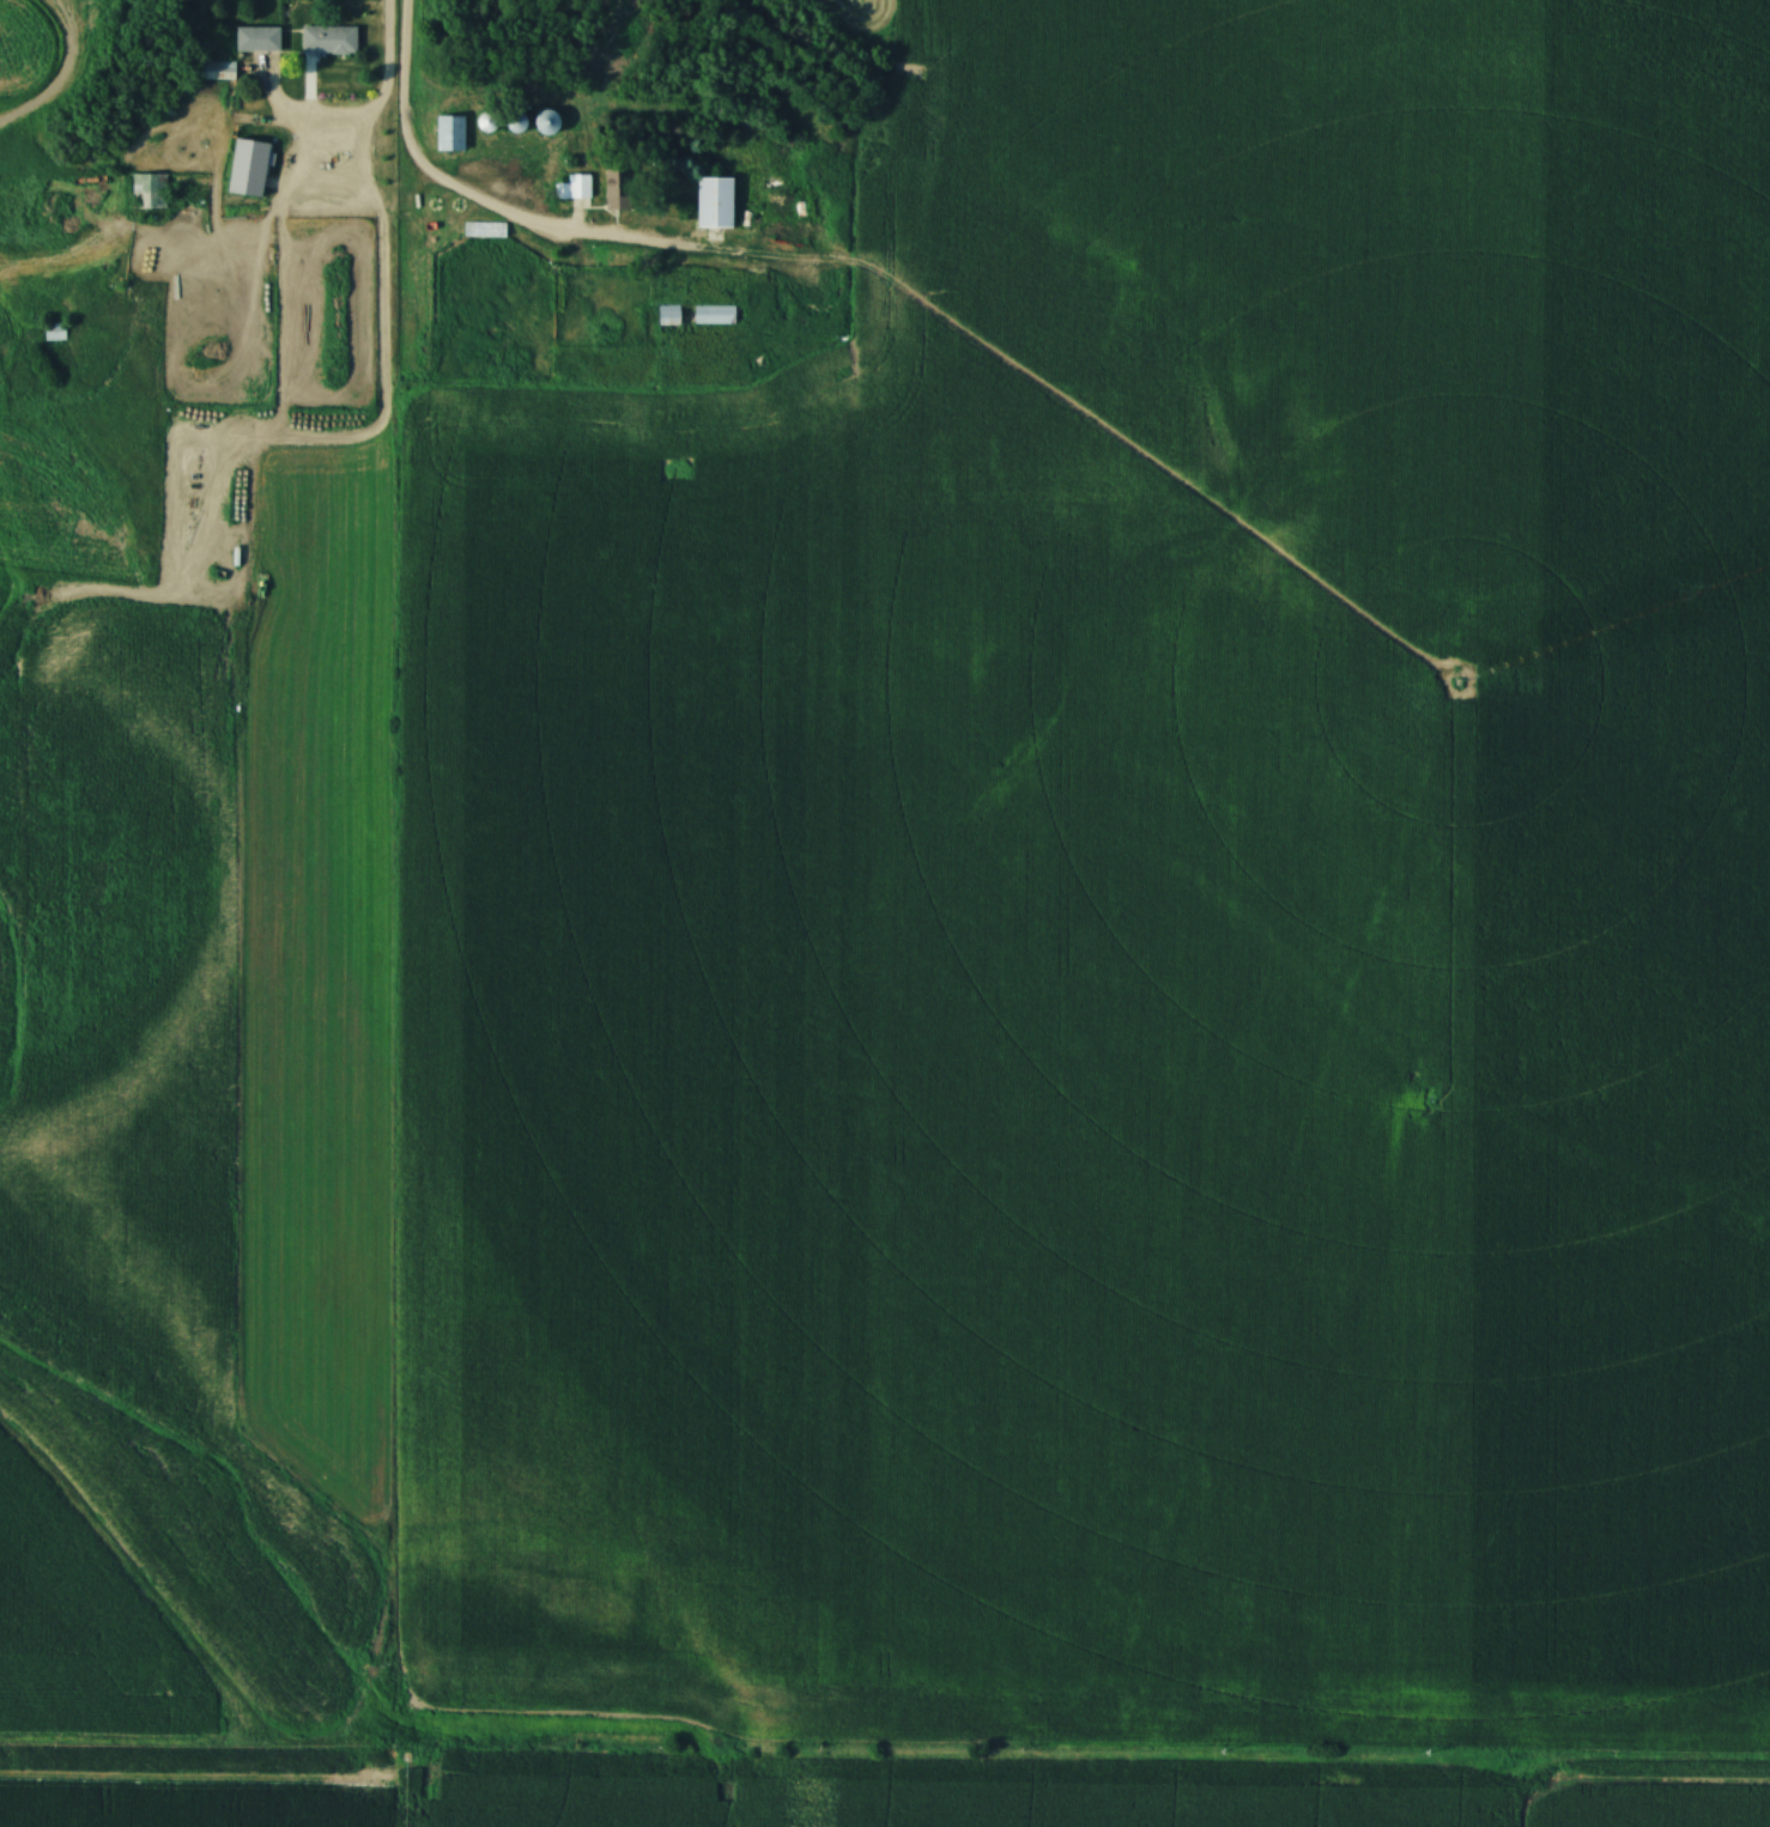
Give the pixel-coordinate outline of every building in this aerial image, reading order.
[(280,29),(236,29),(236,54),(280,54),(280,29)] [(356,29),(302,29),(302,56),(356,56),(356,29)] [(235,64),(201,64),(201,82),(235,82),(235,64)] [(437,153),(464,153),(464,119),(437,119),(437,153)] [(606,211),(628,211),(628,173),(606,173),(606,211)] [(166,211),(166,176),(131,176),(131,211),(166,211)] [(589,199),(589,177),(570,177),(570,199),(589,199)] [(732,180),(697,180),(697,229),(732,229),(732,180)] [(659,306),(659,337),(679,337),(679,306),(659,306)] [(734,306),(694,306),(694,325),(734,325),(734,306)] [(44,324),(44,342),(65,342),(65,324),(44,324)]
